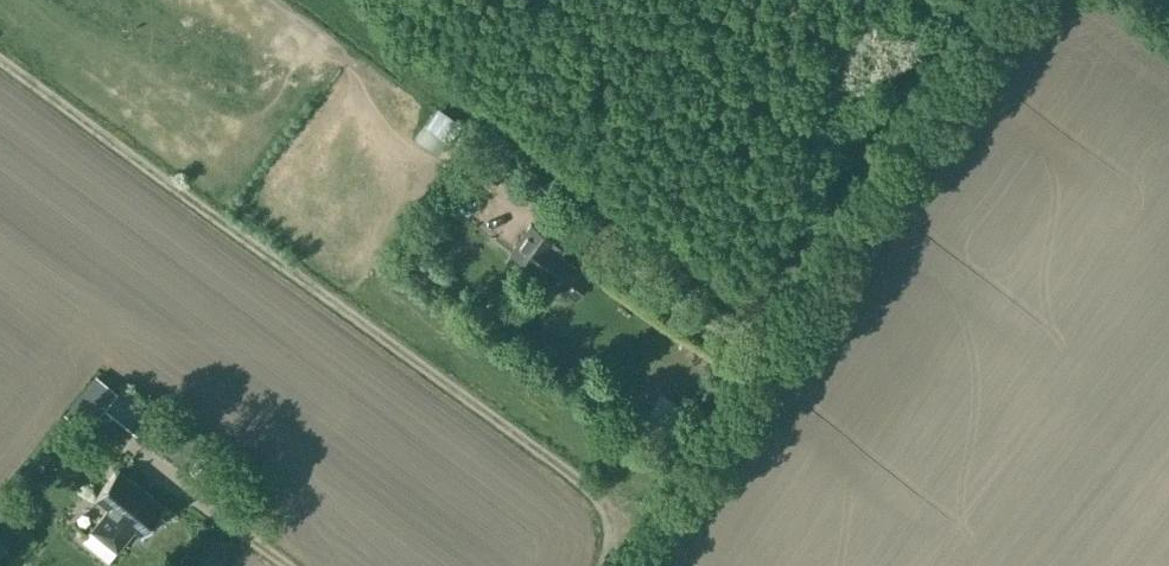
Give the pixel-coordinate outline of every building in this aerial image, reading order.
[(544,275),(574,297),(589,275),(560,254),(563,249),(553,241),(554,239),(531,223),(511,251),(544,275)] [(435,291),(451,302),(460,289),(444,278),(435,291)] [(87,384),(106,403),(117,392),(99,373),(87,384)] [(159,418),(122,388),(105,409),(142,439),(159,418)] [(154,447),(181,468),(198,446),(171,425),(154,447)] [(95,495),(109,507),(91,528),(117,549),(134,528),(142,534),(165,506),(118,467),(95,495)]
